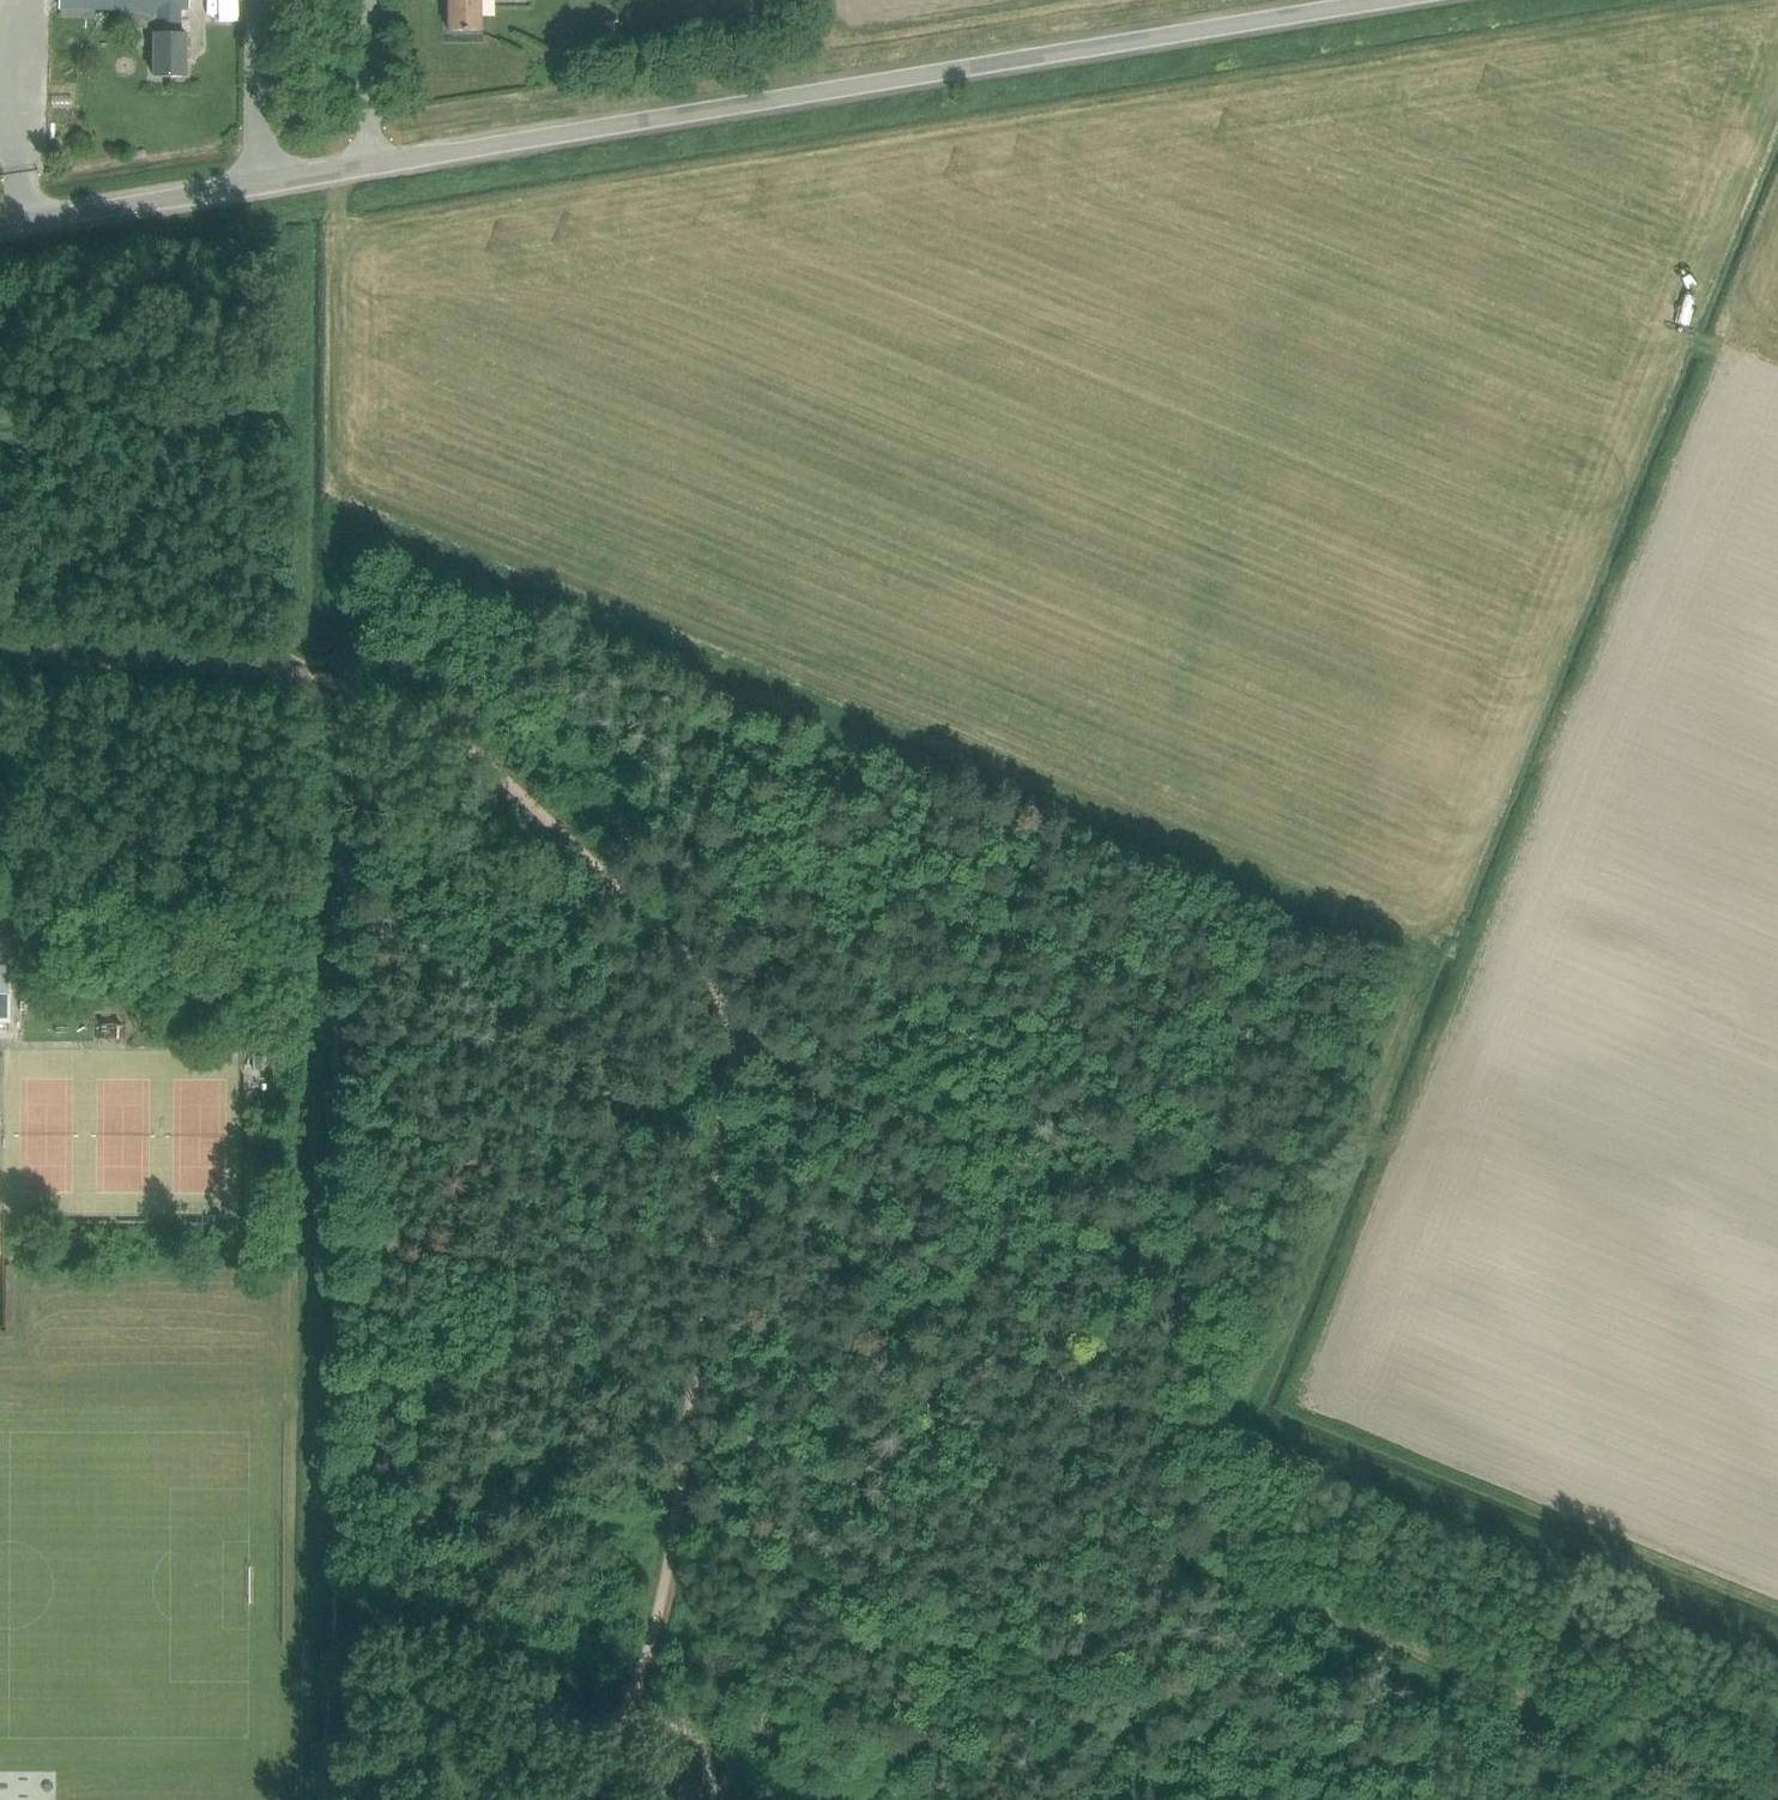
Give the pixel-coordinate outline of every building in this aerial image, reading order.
[(58,7),(158,9),(157,33),(153,33),(152,76),(184,77),(184,33),(179,33),(179,9),(187,9),(187,0),(58,0),(58,7)] [(448,30),(480,31),(480,0),(448,0),(448,30)] [(0,1008),(8,1004),(8,937),(0,937),(0,1008)]
